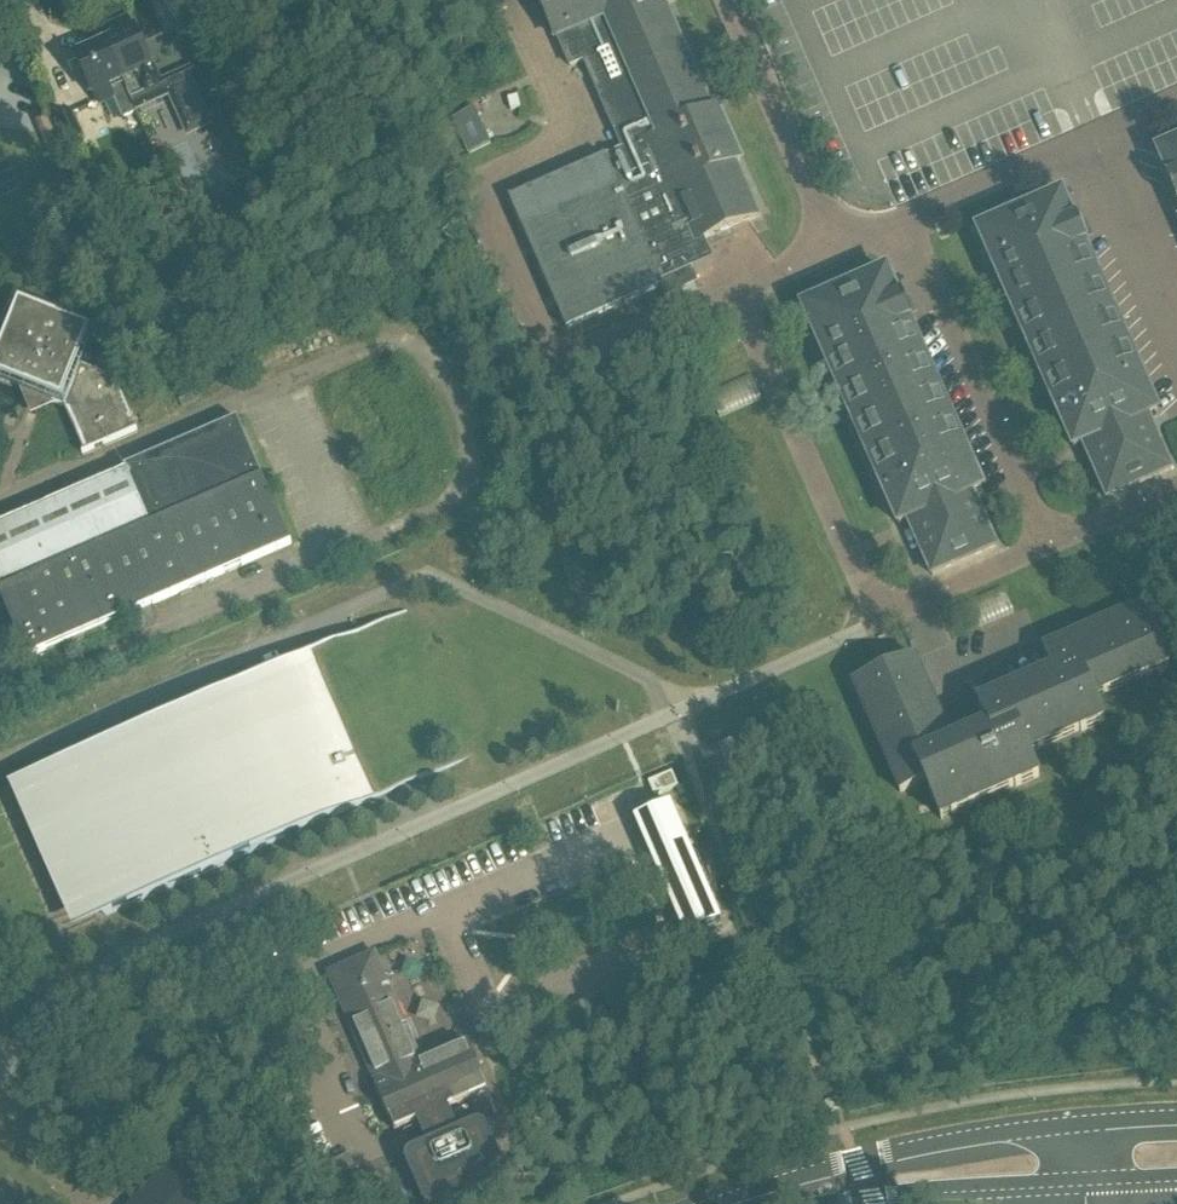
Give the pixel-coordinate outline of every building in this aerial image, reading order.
[(620,154),(508,203),(565,331),(657,289),(663,302),(696,287),(690,273),(710,264),(703,246),(757,222),(733,167),(740,164),(716,109),(708,112),(658,0),(533,0),(565,72),(580,65),(620,154)] [(112,40),(106,43),(135,101),(160,89),(126,21),(107,30),(112,40)] [(135,101),(106,43),(76,58),(99,105),(114,97),(124,119),(137,113),(133,102),(135,101)] [(253,164),(227,106),(211,113),(194,74),(169,85),(188,128),(212,117),(236,171),(253,164)] [(36,120),(49,152),(60,147),(47,116),(36,120)] [(1157,157),(1176,203),(1176,148),(1157,157)] [(1060,196),(977,232),(1074,454),(1081,451),(1103,504),(1173,473),(1150,421),(1157,417),(1060,196)] [(981,493),(884,274),(802,310),(898,531),(905,528),(929,581),(997,551),(974,497),(981,493)] [(63,409),(82,453),(80,454),(81,455),(135,432),(134,430),(113,381),(73,366),(87,332),(17,304),(0,348),(0,385),(31,397),(28,403),(40,408),(43,401),(63,409)] [(561,396),(576,393),(577,392),(575,380),(558,383),(560,396),(561,396)] [(124,469),(125,471),(148,524),(157,519),(188,589),(290,544),(235,420),(124,469)] [(188,589),(157,519),(148,524),(125,471),(0,526),(0,594),(29,659),(188,589)] [(914,661),(913,660),(851,687),(861,711),(863,711),(890,773),(889,773),(898,795),(922,785),(939,824),(942,822),(941,820),(949,817),(950,819),(974,808),(973,806),(1013,788),(1014,790),(1037,780),(1027,756),(1078,733),(1079,735),(1103,725),(1093,701),(1144,678),(1145,680),(1169,669),(1141,606),(1139,607),(1140,609),(1130,613),(1128,612),(1105,622),(1107,624),(1066,643),(1065,640),(1041,651),(1052,675),(1001,698),(1000,695),(976,706),(982,719),(944,735),(926,695),(929,694),(919,672),(917,673),(912,662),(914,661)] [(10,787),(74,931),(376,796),(312,652),(10,787)] [(733,740),(719,747),(732,775),(735,774),(746,769),(739,754),(733,740)] [(655,797),(657,797),(679,787),(672,772),(648,783),(655,797)] [(659,890),(665,887),(688,939),(723,924),(672,806),(637,821),(661,876),(654,878),(659,890)] [(458,1133),(448,1110),(488,1093),(467,1041),(420,1061),(374,951),(325,972),(393,1134),(416,1124),(426,1147),(410,1154),(406,1158),(404,1162),(405,1167),(421,1203),(454,1203),(499,1184),(503,1181),(505,1177),(504,1172),(487,1131),(484,1128),(479,1126),(474,1126),(458,1133)] [(602,997),(589,1003),(601,1029),(614,1023),(602,997)] [(576,1008),(562,1014),(574,1041),(587,1035),(576,1008)] [(362,1175),(352,1156),(326,1170),(336,1189),(362,1175)]
